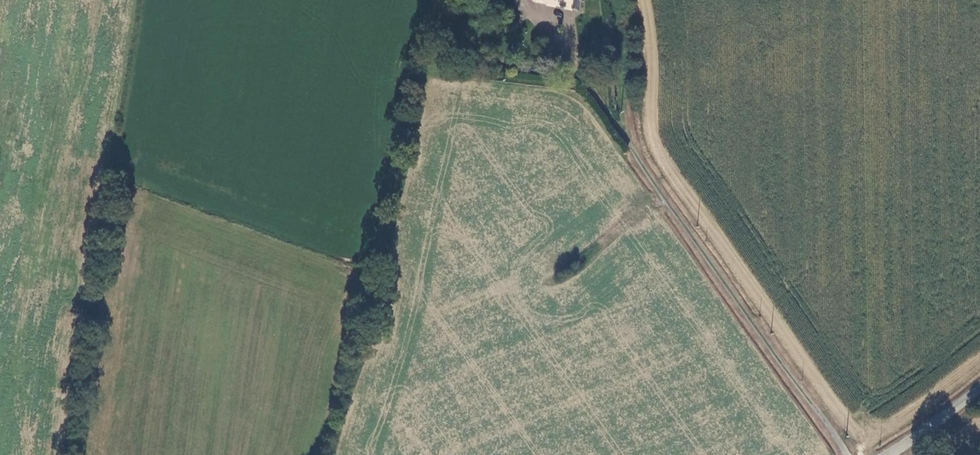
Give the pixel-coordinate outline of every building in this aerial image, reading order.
[(572,11),(580,12),(581,0),(574,0),(572,11)]
